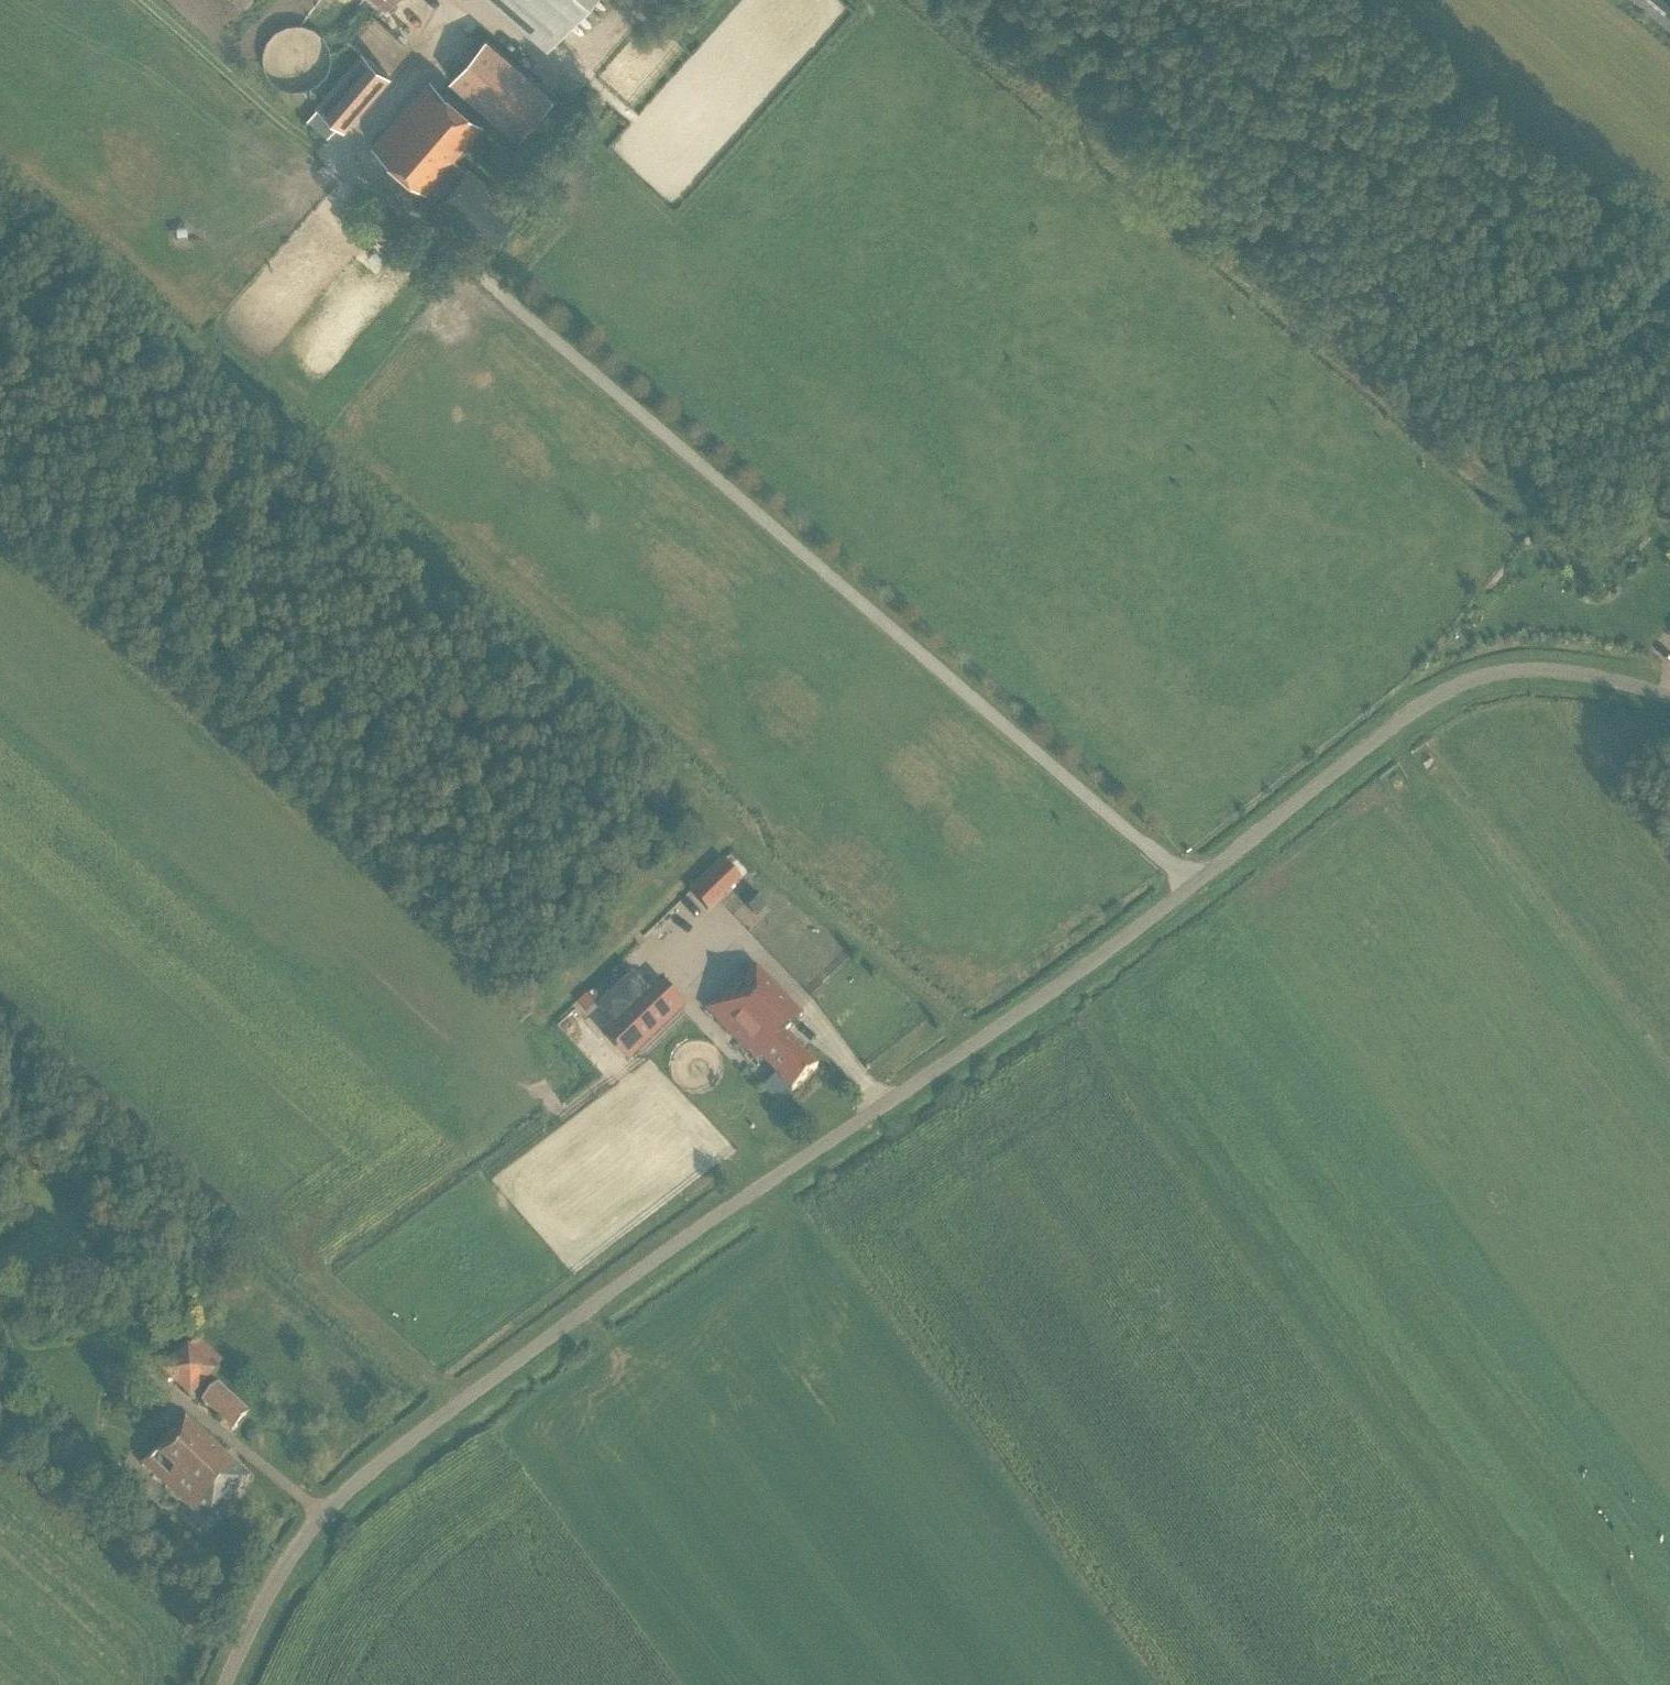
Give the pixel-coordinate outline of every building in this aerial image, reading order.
[(386,9),(394,0),(375,0),(386,9)] [(548,50),(591,0),(490,0),(548,50)] [(1665,0),(1634,0),(1669,30),(1669,4),(1665,0)] [(340,54),(340,47),(340,41),(337,33),(333,26),(329,22),(325,19),(317,15),(311,13),(303,13),(295,14),(291,16),(285,20),(279,25),(276,30),(273,37),(271,42),(271,49),(272,57),(275,63),(279,70),(284,74),(287,77),(295,80),(301,82),(307,82),(313,81),(319,80),(324,77),(331,71),(335,66),(338,60),(340,54)] [(553,98),(486,39),(450,80),(518,139),(553,98)] [(328,138),(338,126),(344,131),(390,78),(362,54),(316,107),(317,108),(308,120),(328,138)] [(483,126),(430,80),(372,147),(425,192),(431,185),(444,197),(440,201),(488,243),(516,211),(468,169),(467,170),(454,159),(483,126)] [(234,334),(248,339),(253,327),(239,322),(234,334)] [(1651,588),(1658,581),(1647,572),(1641,579),(1651,588)] [(1669,660),(1669,644),(1662,632),(1650,641),(1666,663),(1669,660)] [(707,874),(689,891),(708,911),(726,894),(707,874)] [(785,1033),(803,1016),(754,965),(707,1010),(756,1061),(760,1057),(793,1092),(818,1068),(785,1033)] [(634,1043),(640,1050),(684,1008),(659,983),(650,974),(630,992),(624,986),(592,1018),(591,1017),(562,1044),(580,1061),(593,1047),(612,1066),(634,1043)] [(191,1397),(214,1372),(188,1348),(165,1373),(191,1397)] [(218,1384),(203,1401),(235,1431),(250,1414),(218,1384)] [(143,1465),(208,1525),(251,1478),(188,1420),(175,1434),(173,1432),(143,1465)]
